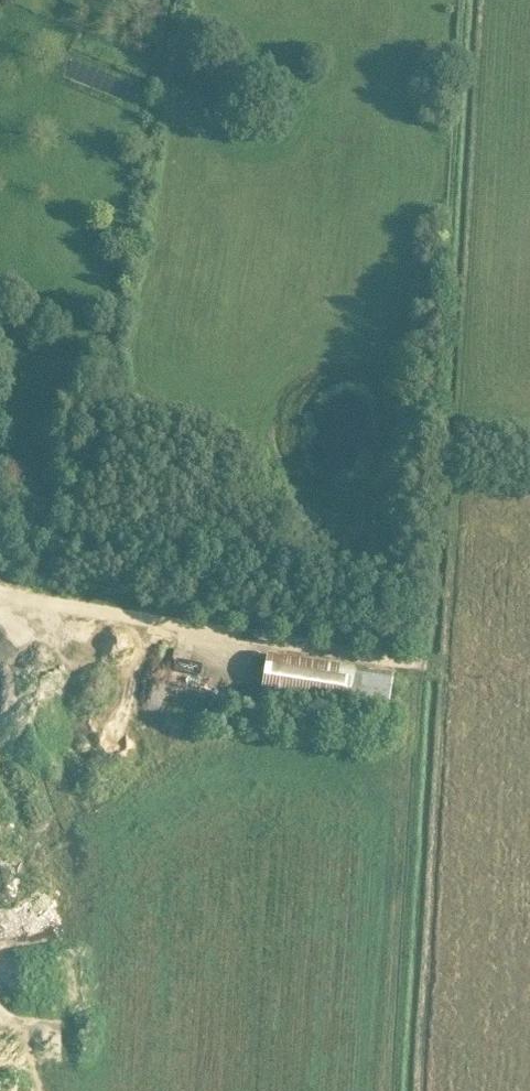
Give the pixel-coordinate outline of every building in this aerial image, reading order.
[(349,705),(354,670),(266,656),(261,690),(349,705)]
